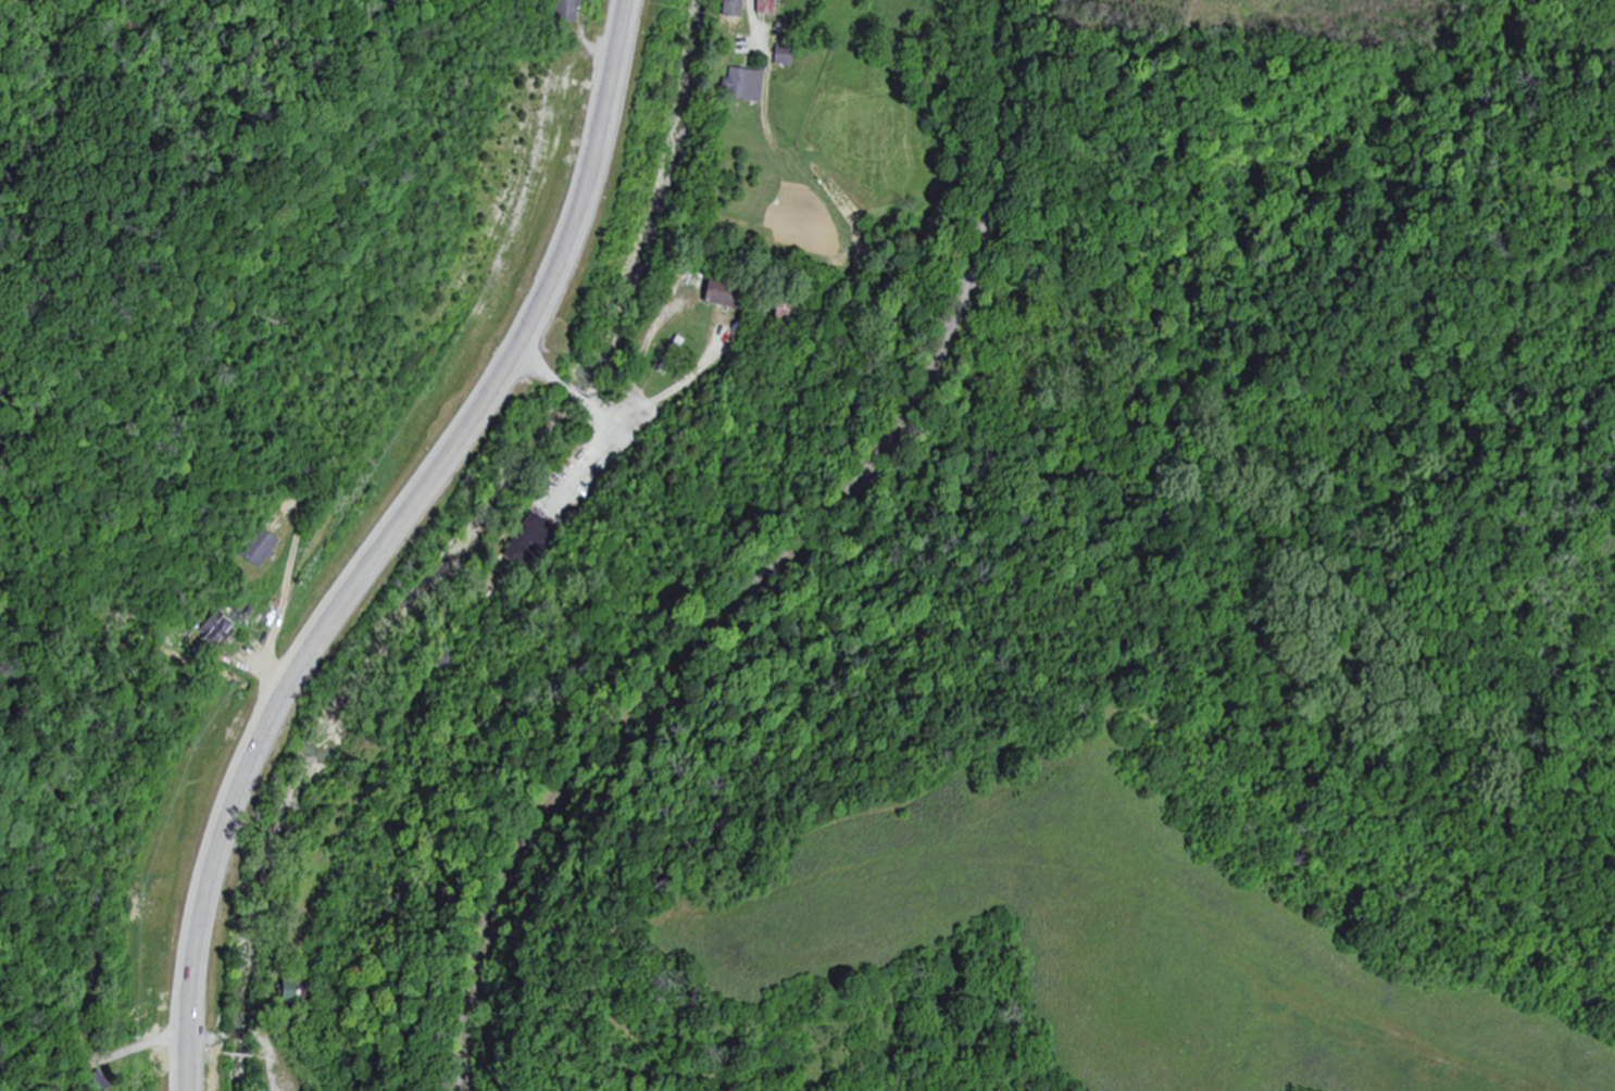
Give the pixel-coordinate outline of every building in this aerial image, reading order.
[(502,557),(522,568),(550,524),(530,512),(502,557)]
